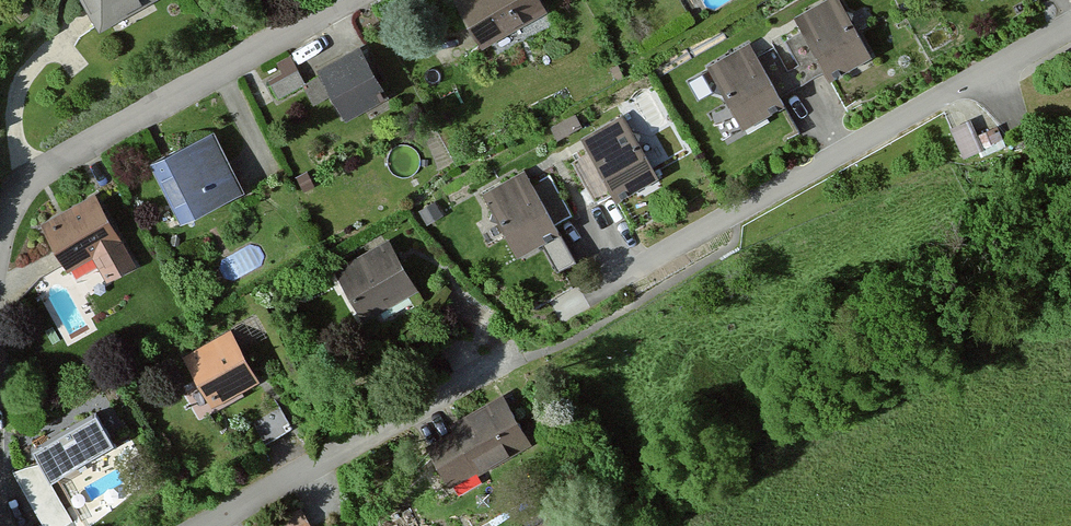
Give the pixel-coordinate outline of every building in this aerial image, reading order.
[(158,0),(74,0),(93,35),(159,1),(158,0)] [(449,7),(474,53),(541,16),(532,0),(462,0),(449,7)] [(833,0),(822,0),(788,18),(796,33),(818,74),(823,82),(865,59),(833,0)] [(752,57),(774,98),(818,74),(796,33),(781,41),(795,66),(783,73),(770,47),(752,57)] [(752,57),(745,44),(703,66),(707,73),(686,84),(696,102),(717,91),(738,131),(780,108),(774,98),(752,57)] [(310,75),(313,81),(301,92),(310,109),(324,102),(335,123),(371,104),(365,93),(373,89),(353,52),(310,75)] [(298,85),(283,58),(270,65),(276,75),(262,82),(272,99),(298,85)] [(650,183),(615,120),(576,142),(583,155),(565,166),(590,212),(608,202),(609,205),(650,183)] [(975,150),(964,124),(944,132),(955,158),(975,150)] [(234,196),(206,137),(146,165),(174,224),(234,196)] [(307,188),(301,175),(291,180),(297,193),(307,188)] [(551,239),(516,176),(476,197),(510,261),(551,239)] [(129,269),(90,197),(35,226),(60,273),(88,258),(102,283),(129,269)] [(436,219),(430,205),(414,213),(421,226),(436,219)] [(410,297),(380,244),(325,275),(355,328),(410,297)] [(251,387),(223,335),(176,361),(204,413),(251,387)] [(524,451),(497,400),(441,429),(445,438),(421,451),(443,493),(524,451)] [(108,449),(91,417),(22,454),(40,486),(108,449)] [(293,511),(266,525),(301,525),(293,511)]
